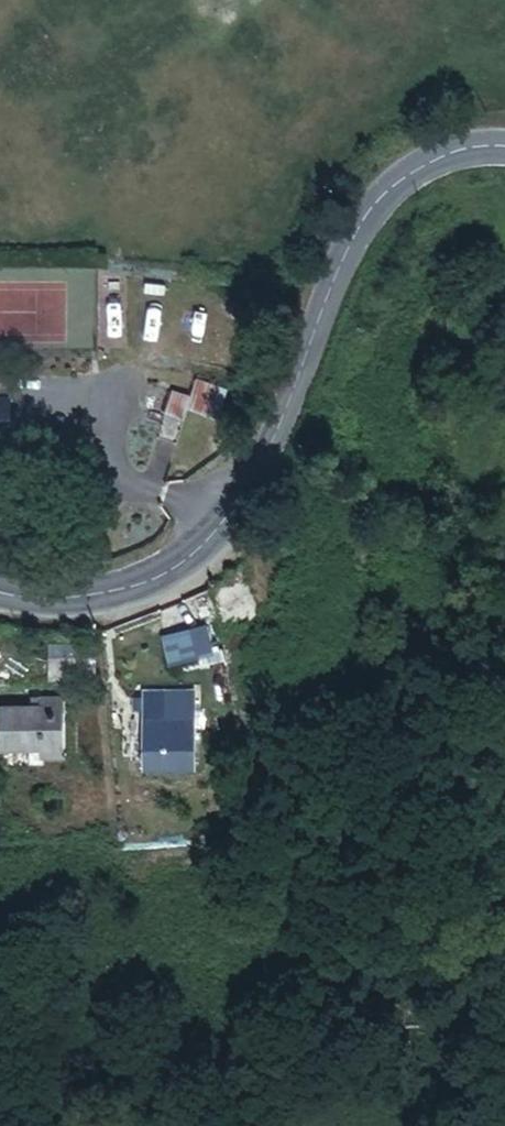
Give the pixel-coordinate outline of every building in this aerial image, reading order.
[(181,415),(210,425),(217,404),(187,393),(184,400),(166,394),(148,446),(168,453),(181,415)] [(208,646),(219,635),(202,619),(192,629),(208,646)] [(51,672),(80,672),(80,645),(51,645),(51,672)] [(150,744),(196,745),(196,707),(186,707),(186,690),(150,690),(150,744)] [(197,690),(186,690),(186,707),(196,707),(197,690)] [(55,691),(30,691),(29,698),(0,698),(0,740),(30,740),(29,752),(54,752),(55,691)]
